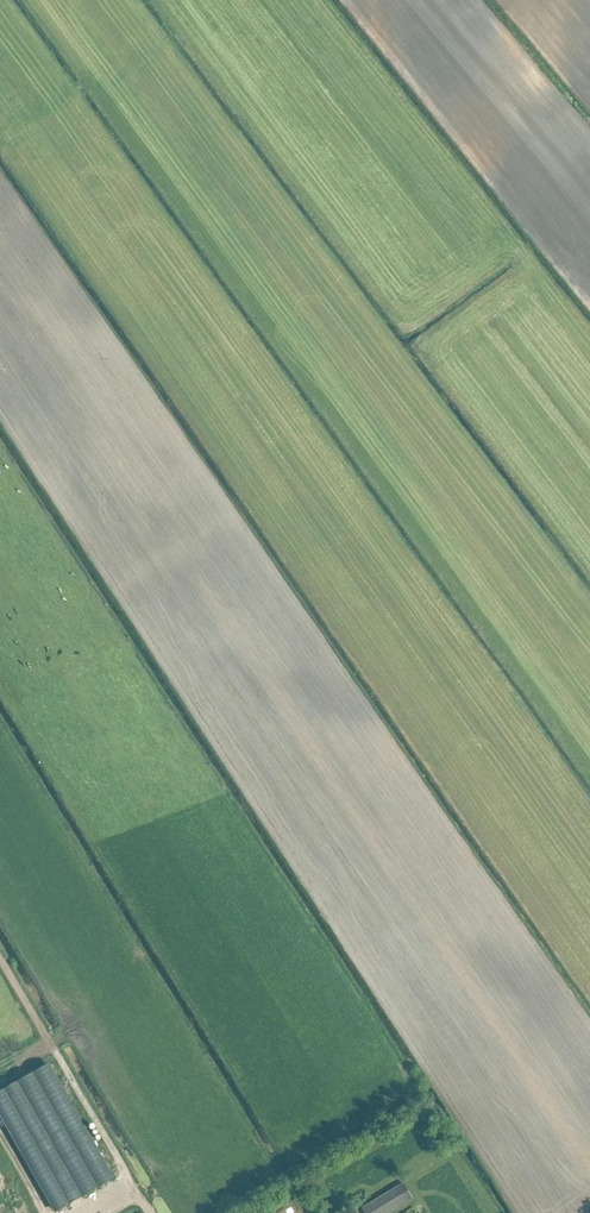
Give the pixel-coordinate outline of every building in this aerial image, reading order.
[(0,1092),(0,1113),(56,1211),(112,1179),(47,1065),(0,1092)] [(412,1198),(403,1182),(361,1208),(364,1212),(387,1212),(412,1198)]
